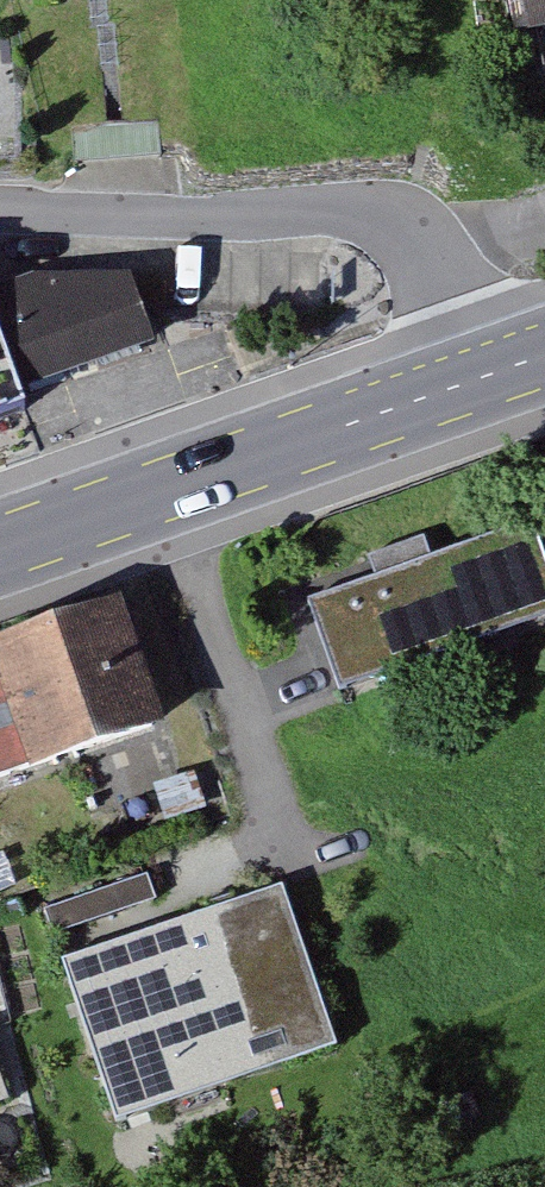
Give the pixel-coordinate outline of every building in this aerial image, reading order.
[(544,65),(544,0),(533,0),(544,65)] [(0,287),(0,336),(19,394),(154,344),(130,277),(32,276),(0,287)] [(22,408),(0,341),(0,415),(22,408)] [(319,592),(353,689),(544,622),(544,564),(529,519),(319,592)] [(0,650),(0,657),(40,771),(160,729),(117,609),(0,650)] [(142,880),(52,908),(66,952),(156,924),(142,880)] [(285,888),(76,961),(130,1113),(338,1040),(285,888)]
